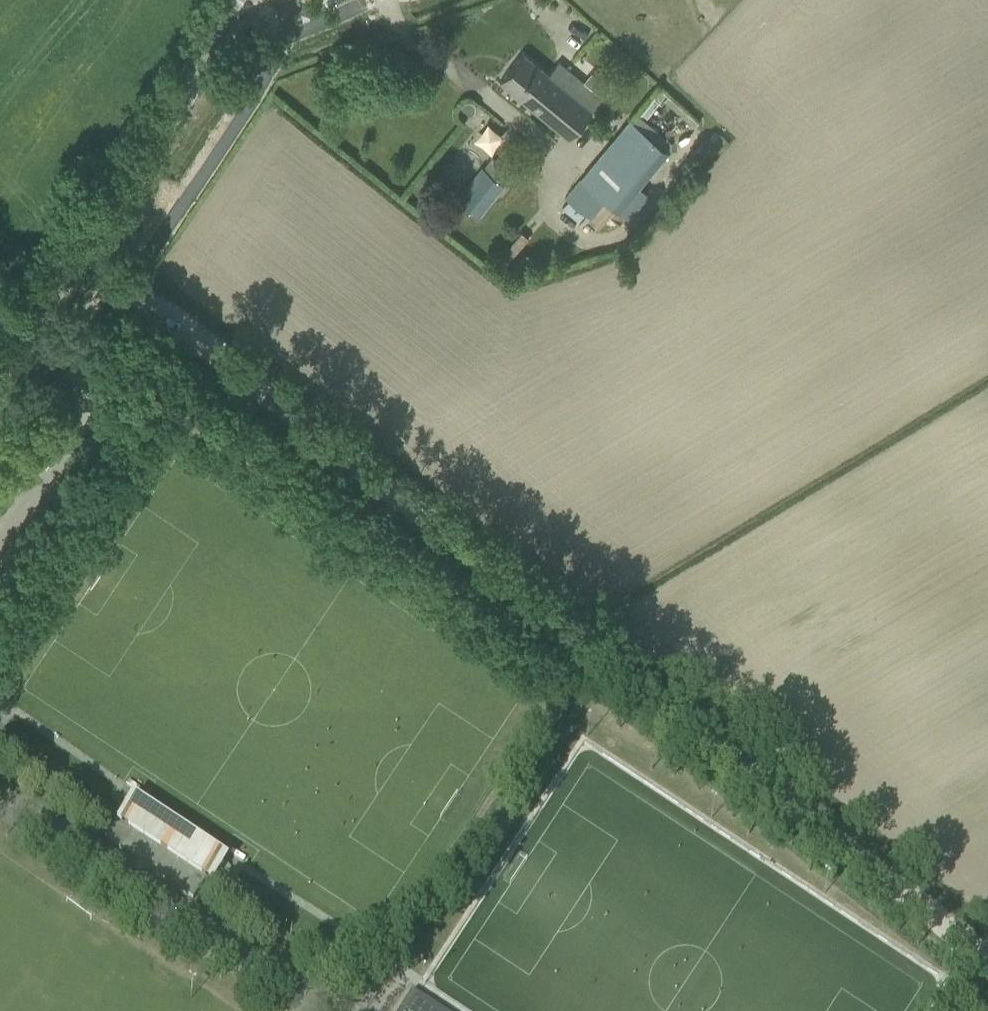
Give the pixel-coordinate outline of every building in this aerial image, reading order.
[(574,74),(558,61),(548,73),(523,52),(499,80),(515,93),(568,137),(601,97),(574,74)] [(565,195),(591,218),(606,201),(628,218),(648,194),(639,187),(667,151),(628,120),(578,179),(565,195)] [(456,200),(477,216),(513,172),(493,156),(484,168),(483,167),(456,200)] [(157,872),(155,875),(192,900),(205,881),(212,885),(223,869),(230,874),(233,869),(124,796),(120,801),(127,805),(116,822),(131,832),(118,851),(148,870),(150,867),(157,872)] [(217,889),(213,897),(220,901),(224,896),(225,894),(225,893),(218,889),(217,889)] [(412,991),(399,1010),(443,1010),(412,991)]
